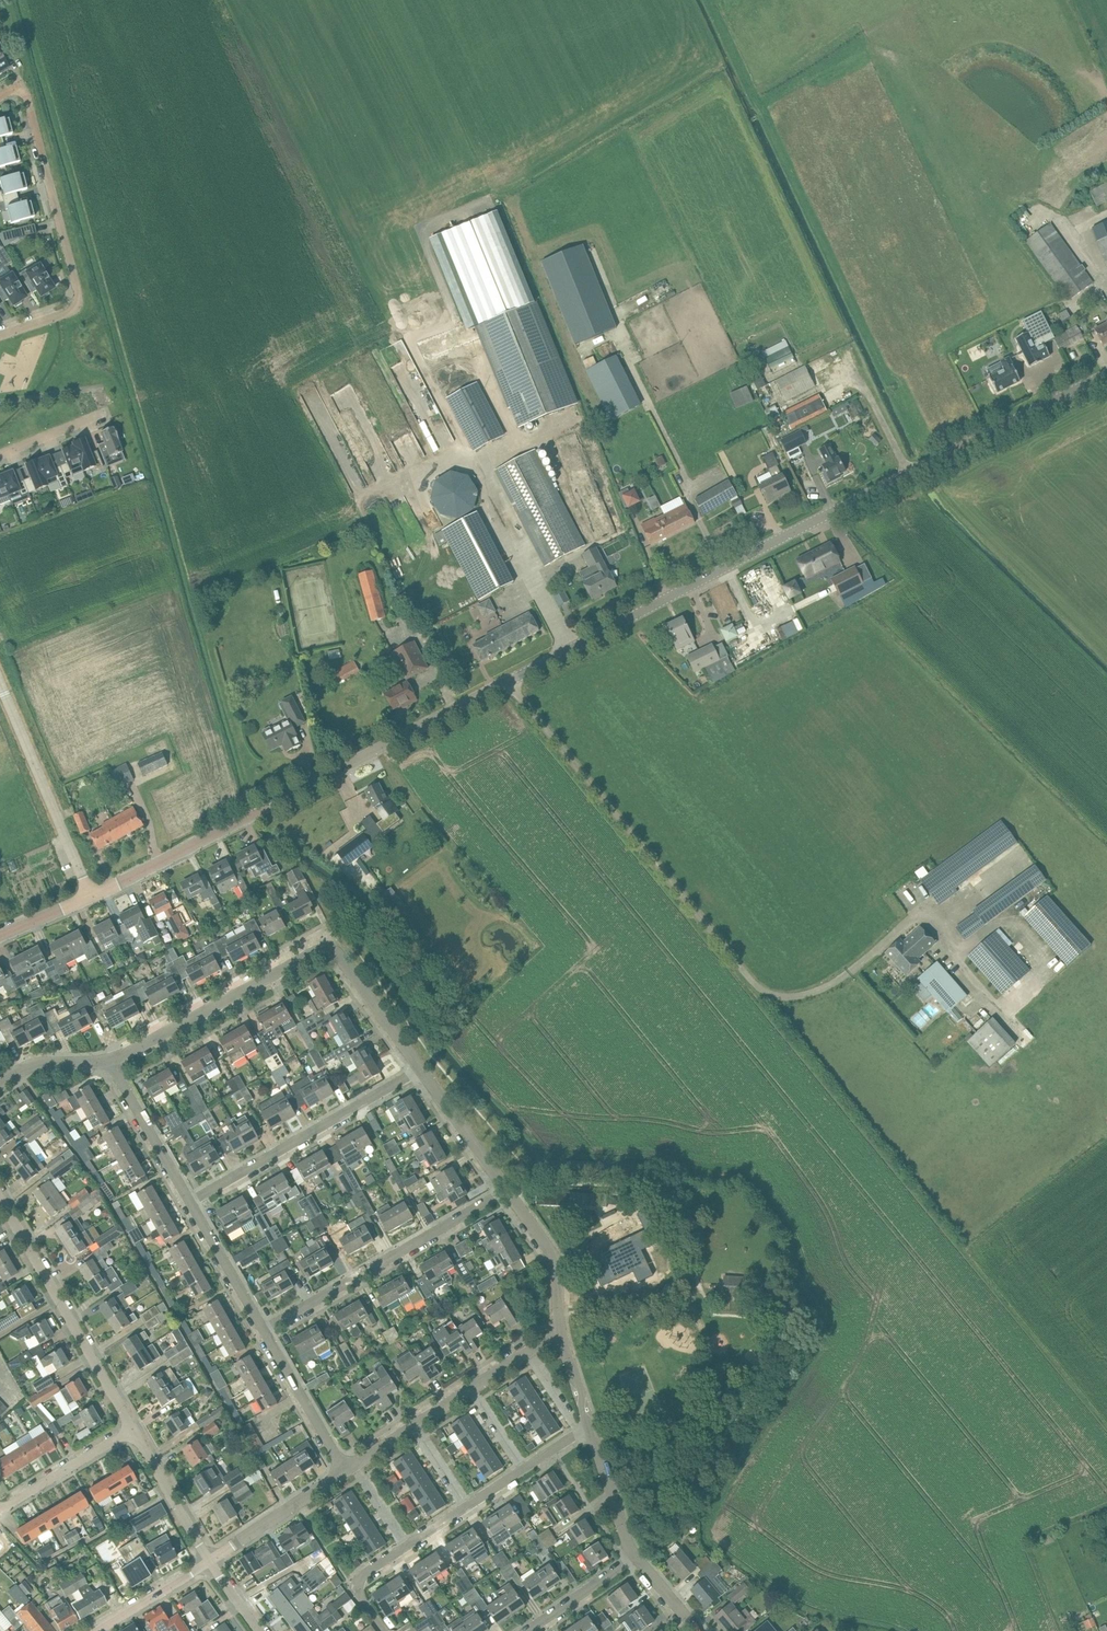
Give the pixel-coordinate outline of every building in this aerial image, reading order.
[(8,69),(3,59),(8,56),(1,44),(0,44),(0,74),(8,69)] [(3,143),(2,137),(12,134),(8,119),(0,121),(0,144),(3,143)] [(20,162),(16,147),(5,150),(3,143),(0,144),(0,167),(20,162)] [(4,202),(18,199),(16,192),(27,189),(23,174),(0,180),(0,181),(3,194),(0,195),(0,203),(4,202)] [(1097,207),(1106,202),(1106,183),(1089,193),(1097,207)] [(20,205),(18,199),(4,202),(6,210),(7,210),(11,223),(34,217),(30,202),(20,205)] [(498,211),(433,238),(470,329),(478,326),(480,332),(537,308),(535,302),(498,211)] [(36,233),(34,224),(15,229),(17,238),(36,233)] [(1062,297),(1065,295),(1069,301),(1093,284),(1050,224),(1025,242),(1062,293),(1061,294),(1062,297)] [(1097,240),(1106,263),(1106,236),(1097,240)] [(2,247),(0,248),(0,261),(5,268),(12,263),(2,247)] [(582,247),(542,263),(575,346),(616,330),(582,247)] [(37,262),(19,274),(31,294),(32,294),(32,293),(37,290),(40,296),(41,296),(43,298),(50,294),(48,292),(54,288),(48,279),(46,275),(45,274),(37,262)] [(13,306),(14,305),(15,307),(22,303),(21,301),(26,297),(20,288),(21,288),(17,283),(10,271),(0,277),(0,297),(3,303),(9,299),(13,306)] [(537,308),(480,332),(510,403),(509,404),(513,413),(514,413),(520,429),(576,406),(537,308)] [(1028,332),(1016,338),(1030,367),(1044,360),(1044,359),(1050,356),(1044,344),(1054,338),(1041,312),(1022,321),(1028,332)] [(1106,343),(1106,323),(1095,329),(1103,345),(1106,343)] [(1056,336),(1062,350),(1084,339),(1078,325),(1056,336)] [(403,339),(381,349),(404,395),(426,384),(403,339)] [(601,362),(616,354),(610,341),(594,349),(601,362)] [(771,370),(794,358),(797,363),(801,361),(799,356),(800,355),(799,354),(800,353),(796,346),(789,349),(788,346),(765,358),(771,370)] [(595,355),(584,361),(588,368),(599,363),(595,355)] [(616,356),(586,371),(610,420),(640,405),(616,356)] [(1005,370),(989,378),(997,393),(1020,381),(1009,358),(1001,362),(1005,370)] [(805,366),(776,381),(786,400),(815,386),(805,366)] [(761,376),(759,371),(746,377),(751,387),(755,384),(753,379),(761,376)] [(446,399),(474,452),(505,435),(477,383),(446,399)] [(731,392),(737,408),(755,401),(748,385),(731,392)] [(804,400),(819,393),(816,387),(801,394),(804,400)] [(819,395),(783,413),(791,429),(827,411),(819,395)] [(777,405),(765,410),(772,424),(777,422),(776,418),(782,415),(777,405)] [(800,431),(780,440),(786,453),(806,443),(801,434),(809,431),(807,426),(799,430),(800,431)] [(105,464),(112,461),(110,457),(122,452),(117,441),(118,440),(117,438),(118,437),(116,431),(114,431),(113,429),(112,429),(112,428),(109,429),(109,428),(102,430),(103,432),(100,433),(104,443),(105,445),(99,448),(105,464)] [(826,433),(814,440),(818,448),(830,442),(826,433)] [(84,439),(72,444),(83,471),(94,467),(95,470),(103,467),(97,451),(90,454),(84,439)] [(68,486),(65,478),(83,471),(72,444),(61,448),(67,463),(60,466),(68,486)] [(823,465),(825,470),(826,473),(824,474),(828,483),(840,477),(839,475),(845,471),(838,457),(837,458),(830,444),(820,449),(827,463),(823,465)] [(496,470),(513,503),(545,566),(585,546),(539,457),(541,456),(537,449),(496,470)] [(790,492),(786,482),(777,466),(779,465),(773,453),(762,458),(773,479),(760,486),(768,503),(769,502),(780,496),(780,497),(790,492)] [(47,454),(36,459),(47,486),(58,482),(60,489),(68,486),(60,466),(53,468),(47,454)] [(28,493),(47,486),(36,459),(24,463),(30,478),(23,480),(28,493)] [(0,473),(0,475),(10,501),(11,500),(10,498),(20,494),(21,496),(28,493),(23,480),(17,483),(11,469),(0,473)] [(478,492),(469,477),(451,472),(435,481),(430,499),(440,515),(458,520),(473,510),(478,492)] [(10,501),(0,475),(0,505),(10,501)] [(622,497),(627,507),(637,502),(632,492),(622,497)] [(714,510),(705,494),(695,500),(704,515),(714,510)] [(743,500),(735,502),(738,515),(746,513),(743,500)] [(695,523),(690,513),(685,504),(655,519),(654,518),(641,525),(651,545),(695,523)] [(487,588),(510,576),(481,520),(451,536),(467,568),(475,564),(487,588)] [(797,559),(807,579),(841,562),(831,542),(797,559)] [(584,582),(587,589),(592,598),(616,586),(596,548),(584,555),(590,567),(595,564),(600,574),(584,582)] [(831,579),(839,595),(863,582),(855,567),(831,579)] [(358,575),(371,621),(385,617),(373,571),(358,575)] [(795,582),(783,587),(789,599),(801,593),(795,582)] [(483,594),(468,602),(486,637),(473,645),(481,661),(539,631),(530,612),(492,632),(487,622),(496,618),(483,594)] [(670,633),(671,636),(678,650),(694,642),(683,618),(675,622),(674,620),(664,625),(668,634),(670,633)] [(732,625),(721,630),(727,641),(737,636),(732,625)] [(392,653),(406,679),(428,668),(413,641),(399,649),(391,635),(372,646),(380,660),(392,653)] [(708,646),(687,656),(694,671),(695,673),(703,669),(711,683),(712,684),(736,671),(735,670),(727,656),(727,655),(723,658),(715,661),(709,649),(708,646)] [(328,673),(334,685),(361,672),(355,660),(328,673)] [(417,700),(408,682),(385,694),(393,709),(401,705),(402,708),(417,700)] [(264,733),(263,734),(271,750),(280,745),(279,745),(283,743),(287,751),(293,748),(294,749),(301,746),(300,744),(301,744),(297,737),(297,736),(293,728),(305,722),(292,696),(291,697),(291,698),(292,698),(295,704),(286,709),(291,719),(271,729),(270,727),(263,730),(264,733)] [(138,764),(143,775),(168,764),(163,753),(138,764)] [(111,771),(118,787),(134,780),(127,764),(111,771)] [(378,784),(366,790),(376,811),(383,819),(376,824),(383,833),(401,819),(395,811),(398,809),(390,799),(386,791),(383,793),(378,784)] [(144,825),(139,816),(134,807),(113,818),(118,826),(124,836),(144,825)] [(82,812),(74,815),(82,834),(90,830),(82,812)] [(91,834),(94,840),(99,850),(124,836),(118,826),(113,818),(102,824),(104,827),(91,834)] [(935,868),(920,880),(939,906),(958,892),(956,889),(1017,843),(1000,820),(935,868)] [(363,834),(339,853),(348,865),(373,846),(363,834)] [(258,853),(255,847),(238,855),(240,858),(234,861),(238,869),(244,866),(245,869),(256,864),(260,872),(265,869),(269,877),(280,871),(277,864),(273,866),(264,849),(258,853)] [(381,889),(399,875),(377,849),(360,863),(381,889)] [(237,884),(241,891),(247,888),(241,876),(236,879),(226,861),(210,870),(218,886),(219,886),(222,892),(231,888),(230,887),(237,884)] [(976,913),(956,925),(964,937),(1049,882),(1038,865),(973,907),(976,913)] [(299,868),(286,875),(293,886),(292,886),(296,893),(299,899),(289,905),(293,913),(297,921),(312,913),(308,905),(311,904),(309,901),(315,898),(305,879),(299,868)] [(222,908),(219,902),(213,890),(207,893),(198,876),(182,884),(189,899),(200,893),(205,901),(210,898),(213,905),(216,911),(222,908)] [(271,882),(265,886),(278,911),(285,907),(271,882)] [(149,901),(154,911),(157,915),(164,911),(168,919),(179,942),(191,937),(177,908),(173,910),(165,893),(149,901)] [(1050,894),(1025,915),(1068,966),(1092,945),(1050,894)] [(144,943),(153,938),(156,944),(162,941),(159,935),(150,918),(145,920),(138,907),(121,916),(128,930),(135,926),(144,943)] [(285,927),(280,918),(276,912),(260,920),(269,936),(278,931),(278,930),(284,927),(284,928),(285,927)] [(246,930),(237,935),(248,956),(262,948),(255,936),(262,933),(254,919),(243,925),(246,930)] [(95,929),(103,946),(113,941),(117,949),(127,943),(119,926),(114,928),(110,921),(95,929)] [(886,952),(906,974),(921,961),(918,957),(934,943),(920,927),(902,943),(899,940),(886,952)] [(125,934),(124,934),(128,941),(128,942),(133,943),(135,937),(131,930),(130,931),(125,934)] [(79,931),(65,939),(76,960),(86,955),(89,961),(99,956),(91,941),(86,944),(79,931)] [(967,956),(1002,996),(1030,971),(995,931),(967,956)] [(234,963),(248,956),(237,935),(227,940),(225,937),(215,942),(221,955),(228,951),(234,963)] [(66,965),(76,960),(65,939),(51,946),(57,958),(52,961),(60,976),(70,971),(66,965)] [(206,952),(196,957),(207,978),(221,970),(215,958),(221,955),(215,942),(204,948),(206,952)] [(50,981),(60,976),(52,961),(47,963),(39,947),(25,954),(35,974),(44,970),(50,981)] [(99,956),(106,970),(107,969),(109,973),(115,970),(106,952),(99,956)] [(17,974),(11,976),(18,989),(27,984),(25,980),(35,974),(25,954),(11,962),(17,974)] [(165,974),(156,979),(167,999),(181,992),(177,986),(183,983),(184,983),(181,977),(174,964),(173,961),(171,962),(168,955),(165,957),(168,964),(165,965),(166,968),(163,970),(165,974)] [(173,961),(174,964),(181,977),(187,973),(193,985),(207,978),(196,957),(187,962),(183,956),(173,961)] [(921,983),(915,989),(926,1001),(932,995),(948,1013),(954,1008),(967,996),(937,962),(918,979),(921,983)] [(11,976),(9,971),(3,974),(0,967),(0,989),(4,987),(7,994),(18,989),(11,976)] [(310,985),(317,997),(332,989),(329,984),(331,982),(324,970),(309,979),(312,983),(310,985)] [(144,980),(134,986),(140,998),(146,995),(153,1007),(167,999),(156,979),(146,984),(144,980)] [(123,992),(113,997),(115,1000),(126,1021),(140,1014),(134,1002),(140,998),(134,986),(123,992)] [(302,1021),(305,1028),(326,1016),(323,1010),(339,1001),(332,989),(317,997),(309,1002),(315,1013),(302,1021)] [(112,1028),(126,1021),(115,1000),(113,997),(112,994),(102,1000),(103,1002),(93,1007),(93,1008),(99,1020),(106,1016),(112,1028)] [(288,998),(293,1007),(295,1010),(301,1006),(294,994),(288,998)] [(93,1007),(87,996),(77,1002),(79,1005),(69,1011),(80,1031),(93,1024),(87,1012),(93,1008),(93,1007)] [(33,1013),(21,1019),(33,1041),(47,1033),(44,1027),(50,1024),(45,1014),(39,1004),(30,1009),(33,1013)] [(279,1026),(283,1034),(297,1026),(292,1018),(291,1019),(283,1004),(270,1011),(279,1026)] [(67,1007),(57,1012),(56,1008),(45,1014),(50,1024),(53,1030),(59,1026),(66,1038),(80,1031),(69,1011),(67,1007)] [(277,1037),(283,1034),(279,1026),(270,1011),(269,1009),(256,1016),(262,1025),(261,1026),(262,1027),(263,1027),(266,1033),(273,1029),(277,1037)] [(329,1014),(326,1016),(305,1028),(308,1033),(321,1026),(324,1027),(330,1037),(338,1033),(355,1023),(352,1024),(345,1012),(333,1019),(329,1014)] [(33,1041),(21,1019),(12,1024),(9,1018),(0,1023),(0,1029),(6,1040),(13,1036),(19,1048),(33,1041)] [(992,1018),(967,1041),(989,1067),(1015,1044),(992,1018)] [(338,1033),(345,1045),(362,1036),(355,1023),(338,1033)] [(245,1026),(232,1033),(246,1056),(258,1049),(245,1026)] [(220,1040),(225,1050),(229,1055),(233,1063),(246,1056),(232,1033),(220,1040)] [(303,1040),(309,1050),(316,1046),(310,1036),(303,1039),(303,1040)] [(271,1057),(278,1068),(285,1065),(278,1053),(277,1053),(270,1040),(264,1043),(271,1057)] [(323,1059),(323,1058),(316,1046),(309,1050),(316,1063),(323,1059)] [(194,1055),(206,1075),(218,1068),(216,1064),(216,1063),(207,1048),(194,1055)] [(366,1048),(343,1061),(347,1068),(355,1063),(358,1069),(373,1061),(366,1048)] [(335,1051),(323,1058),(323,1059),(326,1064),(337,1057),(338,1057),(335,1051)] [(206,1075),(194,1055),(182,1062),(191,1078),(194,1082),(206,1075)] [(271,1072),(278,1068),(271,1057),(264,1060),(271,1072)] [(328,1068),(329,1069),(340,1063),(337,1057),(326,1064),(328,1068)] [(380,1073),(373,1061),(358,1069),(365,1082),(380,1073)] [(285,1065),(278,1068),(285,1081),(290,1089),(296,1086),(292,1077),(285,1065)] [(285,1081),(278,1068),(271,1072),(278,1085),(285,1081)] [(169,1070),(157,1077),(165,1092),(178,1085),(169,1070)] [(312,1074),(308,1077),(321,1100),(334,1093),(329,1086),(334,1083),(326,1070),(322,1073),(321,1072),(313,1076),(312,1074)] [(233,1079),(240,1090),(247,1086),(240,1075),(233,1079)] [(165,1092),(157,1077),(144,1084),(153,1099),(165,1092)] [(321,1100),(308,1077),(302,1080),(307,1088),(300,1092),(309,1107),(321,1100)] [(227,1082),(233,1094),(240,1090),(233,1079),(227,1082)] [(342,1079),(336,1082),(343,1094),(349,1090),(343,1081),(342,1079)] [(188,1088),(189,1090),(202,1112),(209,1108),(202,1097),(203,1097),(195,1084),(188,1088)] [(68,1099),(73,1109),(75,1111),(82,1107),(96,1098),(90,1086),(75,1095),(68,1099)] [(254,1099),(247,1086),(240,1090),(247,1103),(254,1099)] [(35,1101),(27,1090),(20,1095),(29,1106),(35,1101)] [(195,1116),(202,1112),(189,1090),(183,1093),(189,1104),(188,1104),(195,1116)] [(247,1103),(240,1090),(233,1094),(240,1107),(247,1103)] [(42,1096),(44,1099),(50,1109),(57,1104),(50,1092),(42,1096)] [(296,1115),(287,1100),(283,1092),(270,1099),(284,1122),(296,1115)] [(396,1122),(418,1110),(411,1097),(396,1105),(400,1113),(393,1117),(396,1122)] [(82,1107),(89,1119),(103,1110),(96,1098),(82,1107)] [(263,1114),(266,1120),(271,1129),(284,1122),(270,1099),(258,1106),(263,1114)] [(56,1122),(60,1119),(65,1115),(61,1109),(56,1112),(52,1108),(48,1110),(56,1122)] [(209,1108),(202,1112),(209,1124),(212,1130),(219,1126),(209,1108)] [(103,1110),(89,1119),(95,1131),(110,1122),(103,1110)] [(411,1131),(416,1128),(425,1122),(418,1110),(396,1122),(399,1127),(406,1123),(411,1131)] [(209,1124),(202,1112),(195,1116),(202,1128),(209,1124)] [(21,1129),(26,1136),(50,1120),(47,1115),(43,1118),(41,1114),(21,1129)] [(231,1120),(247,1147),(259,1140),(255,1131),(259,1129),(253,1118),(249,1121),(245,1115),(237,1120),(235,1117),(231,1120)] [(171,1130),(183,1123),(180,1117),(168,1124),(171,1130)] [(224,1120),(231,1132),(225,1136),(227,1140),(227,1141),(228,1142),(235,1154),(247,1147),(231,1120),(230,1117),(224,1120)] [(64,1133),(68,1130),(60,1119),(56,1122),(64,1133)] [(382,1130),(381,1128),(375,1119),(369,1122),(376,1134),(382,1130)] [(50,1120),(26,1136),(31,1143),(49,1130),(48,1129),(54,1125),(50,1120)] [(188,1131),(183,1123),(171,1130),(176,1138),(188,1131)] [(0,1129),(0,1146),(1,1148),(21,1133),(16,1127),(9,1132),(4,1126),(0,1129)] [(101,1145),(107,1142),(111,1148),(125,1140),(118,1127),(104,1136),(98,1140),(101,1145)] [(370,1143),(368,1138),(362,1129),(350,1136),(362,1157),(367,1154),(363,1147),(370,1143)] [(85,1134),(75,1140),(68,1130),(64,1133),(74,1148),(88,1140),(85,1134)] [(417,1158),(439,1146),(431,1133),(416,1141),(420,1149),(414,1152),(417,1158)] [(198,1141),(194,1143),(208,1166),(220,1159),(215,1151),(220,1149),(214,1138),(211,1139),(210,1139),(208,1135),(201,1139),(198,1141)] [(350,1136),(337,1144),(337,1145),(342,1153),(345,1157),(349,1165),(357,1160),(362,1157),(350,1136)] [(194,1143),(191,1138),(187,1142),(187,1143),(189,1147),(186,1148),(184,1153),(191,1165),(188,1166),(194,1177),(205,1171),(204,1168),(208,1166),(194,1143)] [(386,1151),(398,1145),(394,1138),(382,1145),(386,1151)] [(78,1154),(82,1151),(91,1145),(88,1140),(74,1148),(78,1154)] [(117,1160),(132,1151),(125,1140),(111,1148),(117,1160)] [(18,1170),(29,1161),(36,1156),(27,1144),(8,1157),(18,1170)] [(386,1151),(390,1158),(402,1151),(398,1145),(386,1151)] [(446,1158),(439,1146),(417,1158),(420,1163),(426,1159),(431,1167),(446,1158)] [(89,1161),(82,1151),(78,1154),(85,1163),(89,1161)] [(124,1172),(139,1163),(132,1151),(117,1160),(124,1172)] [(331,1166),(328,1161),(323,1152),(310,1159),(322,1181),(327,1178),(323,1170),(331,1166)] [(52,1173),(76,1155),(75,1154),(65,1161),(61,1155),(47,1166),(52,1173)] [(52,1173),(57,1180),(81,1162),(76,1155),(52,1173)] [(298,1167),(302,1176),(305,1181),(313,1176),(317,1184),(322,1181),(310,1159),(309,1157),(296,1165),(298,1167)] [(390,1173),(396,1169),(390,1158),(384,1162),(390,1173)] [(29,1161),(18,1170),(27,1182),(45,1168),(41,1162),(34,1167),(29,1161)] [(85,1163),(93,1175),(97,1172),(89,1161),(85,1163)] [(139,1163),(124,1172),(131,1184),(146,1175),(139,1163)] [(350,1169),(344,1173),(356,1193),(362,1190),(360,1187),(355,1178),(350,1169)] [(403,1181),(396,1169),(390,1173),(397,1185),(398,1185),(400,1189),(406,1186),(403,1181)] [(452,1169),(437,1177),(430,1181),(438,1194),(459,1182),(452,1169)] [(104,1183),(97,1172),(93,1175),(100,1186),(104,1183)] [(350,1197),(356,1193),(344,1173),(338,1176),(350,1197)] [(291,1189),(283,1175),(270,1182),(283,1204),(300,1194),(296,1186),(291,1189)] [(415,1175),(403,1181),(406,1186),(407,1186),(407,1187),(418,1180),(415,1175)] [(410,1194),(411,1193),(428,1184),(424,1178),(419,1181),(418,1180),(407,1187),(410,1194)] [(260,1194),(263,1199),(265,1203),(270,1211),(283,1204),(270,1182),(269,1180),(256,1187),(260,1194)] [(50,1181),(43,1186),(34,1193),(43,1205),(59,1194),(50,1181)] [(467,1194),(459,1182),(438,1194),(436,1195),(440,1203),(449,1197),(452,1203),(454,1202),(458,1207),(468,1202),(465,1196),(467,1194)] [(112,1194),(104,1183),(100,1186),(108,1197),(112,1194)] [(152,1187),(143,1192),(138,1195),(145,1207),(159,1199),(152,1187)] [(60,1237),(58,1238),(63,1246),(86,1231),(78,1218),(105,1198),(100,1189),(99,1189),(98,1188),(90,1194),(91,1195),(73,1209),(69,1212),(74,1220),(57,1231),(60,1237)] [(68,1202),(73,1209),(91,1195),(90,1194),(86,1188),(68,1202)] [(362,1190),(356,1193),(363,1205),(369,1216),(375,1212),(369,1202),(362,1190)] [(350,1197),(351,1197),(357,1208),(363,1205),(356,1193),(350,1197)] [(68,1206),(64,1200),(59,1194),(43,1205),(52,1217),(68,1206)] [(305,1198),(310,1205),(316,1217),(322,1213),(316,1201),(311,1194),(305,1198)] [(252,1212),(249,1207),(243,1198),(230,1205),(243,1227),(253,1221),(254,1217),(251,1213),(252,1212)] [(151,1219),(166,1210),(159,1199),(145,1207),(151,1219)] [(126,1218),(119,1207),(121,1206),(118,1200),(112,1204),(115,1208),(122,1220),(126,1218)] [(404,1202),(392,1209),(401,1225),(413,1218),(404,1202)] [(417,1206),(418,1208),(424,1217),(430,1213),(424,1202),(417,1206)] [(377,1211),(375,1212),(378,1217),(380,1216),(383,1223),(389,1232),(401,1225),(392,1209),(389,1204),(377,1211)] [(243,1227),(230,1205),(217,1212),(226,1227),(233,1223),(237,1230),(243,1227)] [(304,1208),(308,1216),(302,1221),(304,1224),(310,1220),(311,1220),(316,1217),(310,1205),(304,1208)] [(638,1215),(645,1230),(652,1246),(664,1240),(650,1209),(638,1215)] [(166,1210),(151,1219),(158,1231),(173,1222),(166,1210)] [(329,1225),(322,1213),(316,1217),(323,1228),(329,1225)] [(348,1224),(349,1225),(361,1248),(373,1241),(365,1226),(368,1225),(363,1216),(348,1224)] [(323,1228),(316,1217),(311,1220),(317,1232),(318,1231),(320,1235),(325,1232),(323,1228)] [(478,1250),(484,1246),(506,1234),(503,1228),(505,1226),(502,1220),(499,1222),(499,1221),(497,1222),(493,1217),(482,1223),(485,1229),(484,1229),(488,1237),(482,1240),(482,1239),(474,1243),(478,1250)] [(132,1229),(126,1218),(122,1220),(128,1232),(132,1229)] [(154,1240),(161,1235),(165,1243),(180,1234),(173,1222),(158,1231),(151,1235),(154,1240)] [(96,1240),(97,1242),(101,1247),(110,1241),(124,1232),(119,1225),(96,1240)] [(277,1240),(283,1237),(276,1225),(270,1228),(277,1240)] [(349,1255),(361,1248),(349,1225),(340,1230),(344,1237),(340,1239),(349,1255)] [(140,1242),(135,1234),(139,1231),(137,1227),(132,1229),(128,1232),(135,1244),(140,1242)] [(271,1244),(277,1240),(270,1228),(264,1232),(271,1244)] [(645,1230),(598,1253),(605,1267),(594,1272),(601,1287),(633,1271),(638,1282),(653,1275),(641,1250),(652,1245),(645,1230)] [(86,1231),(63,1246),(71,1258),(73,1256),(74,1257),(94,1244),(86,1231)] [(498,1255),(513,1246),(506,1234),(484,1246),(488,1252),(494,1248),(498,1255)] [(283,1237),(277,1240),(283,1251),(289,1248),(283,1237)] [(316,1244),(308,1248),(312,1255),(321,1271),(334,1264),(325,1249),(327,1248),(322,1239),(321,1237),(315,1241),(316,1244)] [(467,1239),(460,1243),(467,1255),(473,1251),(467,1239)] [(277,1240),(271,1244),(277,1255),(283,1251),(277,1240)] [(89,1281),(101,1273),(109,1268),(103,1259),(110,1255),(107,1251),(114,1246),(110,1241),(101,1247),(93,1252),(97,1258),(81,1268),(89,1281)] [(146,1253),(140,1242),(135,1244),(142,1255),(146,1253)] [(184,1242),(175,1247),(170,1250),(177,1262),(191,1254),(184,1242)] [(460,1243),(455,1246),(461,1258),(467,1255),(460,1243)] [(254,1245),(251,1247),(242,1252),(245,1258),(236,1263),(236,1264),(240,1262),(257,1252),(254,1245)] [(309,1278),(321,1271),(312,1255),(308,1248),(307,1246),(300,1250),(305,1259),(300,1262),(300,1263),(298,1264),(302,1272),(305,1270),(309,1278)] [(495,1274),(498,1272),(521,1259),(513,1246),(498,1255),(490,1259),(495,1267),(492,1269),(495,1274)] [(448,1271),(454,1267),(453,1265),(445,1252),(444,1252),(443,1250),(437,1253),(438,1256),(433,1259),(448,1286),(452,1284),(452,1278),(448,1271)] [(10,1262),(3,1251),(0,1253),(0,1268),(10,1262)] [(158,1273),(151,1262),(154,1260),(149,1251),(146,1253),(142,1255),(154,1276),(158,1273)] [(260,1257),(257,1252),(240,1262),(243,1267),(252,1262),(260,1257)] [(191,1254),(177,1262),(183,1274),(198,1266),(191,1254)] [(428,1262),(421,1266),(426,1275),(429,1281),(430,1281),(431,1284),(437,1280),(440,1285),(441,1285),(446,1282),(433,1259),(428,1262)] [(288,1260),(268,1271),(282,1294),(294,1287),(288,1277),(296,1273),(288,1260)] [(0,1268),(0,1277),(3,1282),(17,1273),(10,1262),(0,1268)] [(101,1273),(89,1281),(97,1294),(108,1287),(111,1293),(121,1287),(124,1285),(112,1266),(109,1268),(101,1273)] [(198,1266),(183,1274),(190,1286),(205,1277),(198,1266)] [(269,1301),(282,1294),(268,1271),(269,1273),(257,1280),(263,1290),(254,1295),(258,1301),(267,1297),(269,1301)] [(165,1285),(158,1273),(154,1276),(160,1287),(165,1285)] [(495,1276),(477,1286),(481,1292),(498,1282),(495,1276)] [(743,1297),(744,1278),(725,1276),(723,1296),(743,1297)] [(197,1298),(202,1295),(212,1290),(205,1277),(190,1286),(197,1298)] [(402,1277),(390,1284),(399,1299),(404,1308),(404,1307),(403,1306),(411,1302),(413,1305),(423,1299),(424,1300),(425,1300),(417,1286),(416,1287),(417,1288),(415,1289),(409,1279),(409,1280),(406,1282),(402,1277)] [(474,1296),(481,1292),(477,1286),(472,1277),(464,1281),(467,1285),(468,1285),(474,1296)] [(124,1285),(121,1287),(121,1288),(126,1295),(126,1296),(138,1289),(132,1280),(124,1285)] [(399,1299),(390,1284),(378,1291),(381,1296),(378,1298),(383,1308),(386,1306),(387,1306),(399,1299)] [(160,1287),(167,1299),(171,1297),(165,1285),(160,1287)] [(20,1308),(17,1310),(22,1318),(35,1310),(31,1303),(33,1301),(32,1300),(35,1299),(31,1293),(29,1294),(24,1286),(9,1295),(6,1290),(0,1293),(3,1299),(2,1299),(7,1307),(16,1301),(20,1308)] [(122,1294),(110,1301),(101,1307),(109,1320),(123,1311),(130,1306),(122,1294)] [(178,1309),(171,1297),(167,1299),(174,1311),(178,1309)] [(377,1323),(368,1309),(363,1299),(347,1308),(356,1323),(366,1318),(371,1326),(377,1323)] [(211,1321),(225,1313),(218,1301),(204,1309),(211,1321)] [(517,1323),(511,1314),(503,1301),(485,1313),(494,1326),(505,1318),(511,1327),(517,1323)] [(156,1306),(140,1316),(145,1323),(163,1312),(168,1308),(164,1302),(156,1307),(156,1306)] [(437,1302),(431,1305),(438,1317),(443,1313),(437,1302)] [(431,1305),(425,1309),(431,1320),(438,1317),(431,1305)] [(356,1323),(347,1308),(332,1317),(340,1332),(344,1330),(344,1331),(351,1326),(353,1328),(351,1329),(350,1332),(353,1337),(356,1338),(362,1334),(356,1323)] [(123,1311),(109,1320),(117,1333),(138,1319),(135,1314),(127,1318),(123,1311)] [(19,1320),(15,1312),(0,1321),(0,1332),(19,1320)] [(167,1318),(163,1312),(145,1323),(149,1330),(167,1318)] [(217,1333),(232,1325),(225,1313),(211,1321),(217,1333)] [(480,1316),(464,1326),(462,1324),(457,1327),(473,1352),(478,1349),(472,1339),(483,1333),(480,1327),(485,1324),(480,1316)] [(188,1335),(192,1332),(185,1320),(181,1323),(188,1335)] [(10,1371),(17,1367),(44,1351),(40,1344),(53,1336),(44,1321),(31,1329),(28,1323),(9,1335),(18,1339),(27,1335),(29,1340),(33,1347),(18,1356),(18,1357),(13,1360),(14,1362),(7,1367),(10,1371)] [(468,1356),(473,1352),(457,1327),(456,1328),(453,1321),(433,1334),(445,1351),(448,1349),(450,1353),(461,1346),(468,1356)] [(329,1339),(326,1333),(320,1324),(306,1332),(320,1356),(330,1350),(331,1349),(330,1343),(328,1340),(329,1339)] [(239,1337),(232,1325),(217,1333),(224,1345),(239,1337)] [(401,1338),(394,1326),(389,1329),(395,1341),(401,1338)] [(179,1344),(164,1353),(168,1360),(190,1347),(185,1340),(179,1328),(172,1332),(179,1344)] [(395,1341),(389,1329),(383,1333),(389,1344),(395,1341)] [(145,1330),(134,1338),(124,1344),(133,1357),(145,1349),(141,1343),(150,1337),(145,1330)] [(192,1332),(188,1335),(195,1346),(199,1344),(194,1335),(192,1332)] [(303,1363),(313,1358),(317,1355),(318,1357),(320,1356),(306,1332),(292,1340),(301,1355),(299,1356),(303,1363)] [(239,1337),(224,1345),(231,1357),(246,1349),(239,1337)] [(340,1345),(352,1366),(358,1363),(346,1341),(340,1345)] [(145,1349),(133,1357),(141,1370),(162,1356),(154,1343),(145,1349)] [(199,1344),(195,1346),(201,1358),(206,1356),(202,1350),(199,1344)] [(352,1366),(340,1345),(334,1348),(346,1369),(352,1366)] [(410,1348),(409,1348),(411,1351),(430,1380),(435,1377),(430,1368),(433,1365),(440,1361),(437,1356),(434,1352),(431,1347),(431,1348),(422,1353),(417,1345),(410,1349),(410,1348)] [(194,1354),(190,1347),(168,1360),(173,1368),(194,1354)] [(32,1384),(37,1392),(53,1383),(48,1375),(68,1363),(60,1349),(48,1356),(48,1357),(40,1361),(48,1375),(32,1384)] [(411,1351),(395,1361),(408,1381),(409,1381),(410,1383),(415,1379),(414,1378),(419,1374),(425,1383),(430,1380),(411,1351)] [(212,1367),(206,1356),(201,1358),(208,1370),(212,1367)] [(242,1377),(257,1368),(250,1356),(235,1365),(242,1377)] [(224,1387),(217,1376),(221,1374),(216,1365),(212,1367),(208,1370),(220,1390),(224,1387)] [(397,1389),(394,1384),(400,1380),(393,1370),(388,1374),(383,1366),(367,1376),(388,1408),(393,1405),(387,1396),(397,1389)] [(171,1368),(158,1376),(149,1382),(156,1394),(178,1380),(171,1368)] [(264,1380),(257,1368),(242,1377),(249,1388),(264,1380)] [(331,1378),(327,1373),(316,1379),(319,1385),(331,1378)] [(382,1411),(388,1408),(367,1376),(351,1387),(357,1396),(366,1409),(377,1402),(382,1411)] [(517,1401),(534,1390),(525,1377),(508,1388),(517,1401)] [(62,1396),(63,1396),(68,1405),(74,1401),(86,1394),(78,1380),(66,1387),(59,1391),(56,1384),(54,1385),(53,1383),(37,1392),(35,1393),(40,1402),(59,1391),(62,1396)] [(181,1383),(178,1380),(156,1394),(164,1406),(176,1398),(180,1404),(194,1396),(184,1381),(181,1383)] [(270,1392),(264,1380),(249,1388),(256,1400),(270,1392)] [(227,1385),(224,1387),(220,1390),(226,1402),(231,1399),(229,1396),(232,1394),(227,1385)] [(206,1388),(203,1394),(209,1398),(213,1391),(206,1388)] [(502,1389),(493,1395),(496,1399),(505,1393),(502,1389)] [(534,1390),(517,1401),(526,1414),(543,1403),(534,1390)] [(270,1392),(256,1400),(263,1412),(277,1404),(270,1392)] [(27,1398),(33,1408),(41,1403),(40,1402),(35,1393),(27,1398)] [(231,1399),(226,1402),(233,1413),(237,1411),(231,1399)] [(355,1417),(351,1411),(357,1407),(351,1399),(346,1403),(344,1400),(327,1412),(343,1437),(350,1433),(344,1424),(355,1417)] [(543,1403),(526,1414),(534,1428),(551,1416),(543,1403)] [(227,1412),(223,1406),(198,1422),(201,1428),(227,1412)] [(71,1412),(56,1420),(48,1425),(55,1436),(62,1432),(60,1427),(72,1420),(75,1425),(83,1420),(88,1429),(100,1422),(91,1407),(74,1417),(71,1412)] [(187,1408),(175,1415),(166,1421),(175,1436),(188,1428),(184,1421),(192,1415),(187,1408)] [(244,1423),(237,1411),(233,1413),(240,1425),(244,1423)] [(460,1439),(477,1428),(468,1414),(451,1425),(460,1439)] [(551,1416),(534,1428),(543,1441),(560,1430),(551,1416)] [(203,1430),(208,1438),(220,1430),(215,1422),(203,1430)] [(250,1423),(239,1430),(242,1436),(254,1429),(250,1423)] [(477,1428),(460,1439),(469,1452),(485,1441),(477,1428)] [(257,1434),(254,1429),(242,1436),(244,1440),(245,1441),(257,1434)] [(282,1441),(285,1439),(294,1434),(292,1429),(280,1436),(282,1441)] [(32,1440),(42,1455),(55,1447),(45,1432),(32,1440)] [(245,1441),(249,1447),(261,1440),(257,1434),(245,1441)] [(271,1448),(282,1441),(280,1436),(268,1443),(271,1448)] [(203,1461),(206,1466),(209,1464),(213,1461),(215,1460),(212,1455),(207,1458),(201,1449),(208,1444),(203,1438),(184,1450),(195,1466),(203,1461)] [(29,1463),(42,1455),(32,1440),(19,1448),(29,1463)] [(249,1447),(252,1453),(264,1446),(261,1440),(249,1447)] [(290,1452),(294,1459),(303,1473),(315,1465),(312,1460),(318,1456),(307,1441),(290,1452)] [(494,1454),(485,1441),(469,1452),(477,1465),(494,1454)] [(271,1448),(268,1443),(264,1446),(252,1453),(250,1454),(253,1458),(259,1454),(271,1448)] [(452,1444),(446,1448),(451,1455),(457,1451),(452,1444)] [(16,1471),(29,1463),(19,1448),(6,1455),(16,1471)] [(403,1476),(419,1465),(411,1452),(394,1463),(403,1476)] [(494,1454),(477,1465),(486,1479),(503,1468),(494,1454)] [(16,1471),(6,1455),(0,1459),(0,1476),(2,1479),(16,1471)] [(292,1480),(303,1473),(294,1459),(283,1466),(292,1480)] [(205,1473),(196,1479),(205,1494),(210,1491),(212,1494),(227,1484),(223,1478),(223,1477),(220,1472),(216,1466),(213,1461),(209,1464),(212,1469),(209,1471),(205,1473)] [(419,1465),(403,1476),(411,1490),(428,1479),(419,1465)] [(115,1474),(123,1487),(136,1480),(128,1466),(115,1474)] [(280,1488),(292,1480),(283,1466),(271,1474),(280,1488)] [(227,1484),(230,1489),(244,1480),(245,1479),(239,1468),(223,1477),(223,1478),(227,1484)] [(534,1493),(540,1502),(541,1502),(563,1487),(553,1473),(532,1487),(536,1492),(534,1493)] [(115,1474),(102,1482),(110,1495),(123,1487),(115,1474)] [(385,1480),(389,1486),(396,1481),(392,1475),(385,1480)] [(437,1492),(428,1479),(411,1490),(420,1503),(437,1492)] [(253,1494),(244,1480),(230,1489),(235,1495),(214,1508),(224,1524),(237,1515),(232,1507),(240,1502),(237,1498),(249,1490),(252,1494),(253,1494)] [(110,1495),(102,1482),(89,1490),(97,1503),(110,1495)] [(343,1516),(360,1505),(351,1491),(334,1502),(343,1516)] [(88,1506),(86,1502),(80,1492),(67,1500),(75,1513),(88,1506)] [(437,1492),(420,1503),(429,1516),(446,1505),(437,1492)] [(133,1499),(138,1508),(149,1502),(144,1493),(133,1499)] [(513,1499),(519,1508),(526,1518),(532,1513),(526,1504),(520,1495),(513,1499)] [(548,1503),(545,1506),(557,1524),(569,1516),(578,1510),(569,1497),(561,1502),(557,1497),(548,1503)] [(75,1513),(67,1500),(54,1508),(62,1521),(70,1516),(72,1519),(77,1516),(75,1513)] [(124,1504),(116,1507),(121,1517),(123,1520),(130,1516),(128,1513),(124,1504)] [(360,1505),(343,1516),(352,1529),(369,1518),(360,1505)] [(497,1515),(507,1530),(520,1521),(510,1505),(503,1509),(504,1511),(497,1515)] [(116,1507),(111,1510),(116,1519),(121,1517),(116,1507)] [(62,1521),(54,1508),(42,1516),(49,1529),(62,1521)] [(143,1513),(130,1521),(136,1532),(156,1520),(150,1509),(143,1513)] [(490,1518),(483,1522),(489,1532),(494,1539),(493,1539),(497,1545),(511,1536),(509,1533),(507,1530),(497,1515),(490,1519),(490,1518)] [(37,1537),(49,1529),(42,1516),(29,1523),(37,1537)] [(98,1517),(91,1521),(98,1534),(105,1530),(98,1517)] [(377,1531),(369,1518),(352,1529),(360,1542),(377,1531)] [(571,1540),(568,1541),(573,1548),(585,1541),(594,1535),(584,1520),(575,1526),(571,1529),(571,1530),(576,1536),(571,1540)] [(24,1544),(37,1537),(29,1523),(16,1531),(24,1544)] [(287,1534),(279,1539),(286,1550),(295,1545),(297,1548),(305,1542),(303,1539),(310,1535),(302,1524),(296,1528),(294,1525),(285,1530),(287,1534)] [(549,1528),(538,1535),(541,1541),(552,1534),(549,1528)] [(75,1529),(69,1532),(75,1542),(81,1539),(75,1529)] [(467,1535),(461,1539),(474,1560),(488,1551),(484,1546),(473,1529),(466,1533),(467,1535)] [(528,1534),(536,1545),(541,1541),(538,1535),(534,1530),(528,1534)] [(377,1531),(360,1542),(369,1555),(386,1544),(377,1531)] [(69,1532),(63,1536),(68,1545),(69,1546),(75,1542),(69,1532)] [(166,1534),(145,1546),(150,1554),(154,1552),(161,1565),(177,1557),(169,1543),(171,1543),(166,1534)] [(552,1534),(541,1541),(549,1553),(554,1550),(551,1546),(558,1542),(552,1534)] [(149,1556),(138,1537),(118,1550),(127,1565),(120,1569),(131,1588),(150,1576),(141,1561),(149,1556)] [(458,1563),(463,1560),(466,1565),(474,1560),(461,1539),(454,1543),(453,1542),(447,1546),(458,1563)] [(317,1540),(310,1544),(315,1552),(321,1548),(317,1540)] [(541,1541),(536,1545),(543,1557),(549,1553),(541,1541)] [(252,1553),(241,1560),(250,1575),(259,1569),(261,1568),(261,1567),(256,1560),(263,1555),(266,1554),(268,1553),(273,1561),(279,1572),(287,1568),(281,1557),(271,1542),(262,1547),(252,1554),(252,1553)] [(590,1548),(583,1552),(588,1559),(585,1561),(583,1563),(584,1563),(588,1570),(590,1572),(599,1566),(598,1564),(609,1557),(599,1542),(590,1548)] [(49,1543),(43,1547),(48,1557),(54,1553),(49,1543)] [(668,1550),(674,1556),(666,1563),(674,1572),(675,1571),(683,1579),(695,1569),(680,1551),(675,1544),(668,1550)] [(43,1547),(37,1550),(42,1560),(48,1557),(43,1547)] [(505,1566),(510,1562),(503,1551),(498,1554),(505,1566)] [(424,1563),(434,1578),(447,1569),(436,1553),(430,1558),(430,1559),(424,1563)] [(492,1558),(499,1569),(505,1566),(498,1554),(492,1558)] [(695,1564),(702,1571),(712,1562),(705,1555),(695,1564)] [(702,1581),(692,1590),(706,1607),(711,1603),(713,1606),(720,1600),(718,1597),(723,1593),(712,1580),(716,1577),(719,1574),(718,1573),(722,1569),(721,1568),(714,1560),(712,1562),(702,1571),(697,1575),(702,1581)] [(505,1566),(513,1577),(520,1588),(525,1585),(534,1599),(541,1594),(540,1593),(546,1589),(547,1589),(536,1573),(523,1582),(510,1562),(505,1566)] [(410,1571),(416,1580),(421,1587),(424,1593),(438,1584),(434,1578),(424,1563),(417,1567),(416,1566),(410,1571)] [(536,1573),(547,1589),(546,1589),(548,1592),(556,1587),(554,1585),(560,1581),(549,1564),(536,1573)] [(317,1565),(307,1574),(314,1583),(316,1581),(320,1585),(328,1579),(317,1565)] [(505,1566),(499,1569),(507,1581),(513,1577),(505,1566)] [(561,1570),(564,1575),(571,1584),(576,1581),(567,1566),(561,1570)] [(107,1603),(101,1593),(99,1590),(92,1594),(86,1584),(88,1584),(81,1572),(71,1578),(84,1599),(84,1598),(87,1597),(90,1603),(92,1602),(96,1609),(107,1603)] [(307,1574),(301,1578),(312,1591),(320,1585),(316,1581),(314,1583),(307,1574)] [(468,1590),(474,1586),(466,1576),(461,1579),(468,1590)] [(394,1582),(388,1587),(401,1607),(417,1597),(409,1585),(406,1587),(400,1577),(393,1581),(394,1582)] [(71,1603),(72,1606),(80,1619),(96,1609),(92,1602),(90,1603),(87,1597),(84,1598),(84,1599),(71,1578),(59,1584),(66,1597),(73,1593),(76,1600),(71,1603)] [(468,1590),(461,1579),(455,1583),(463,1594),(468,1590)] [(25,1581),(18,1586),(26,1596),(33,1590),(25,1581)] [(299,1596),(307,1590),(301,1582),(292,1590),(286,1583),(273,1593),(272,1594),(269,1596),(275,1605),(277,1604),(281,1610),(299,1596)] [(727,1596),(734,1604),(751,1590),(744,1582),(727,1596)] [(500,1598),(511,1614),(517,1609),(518,1610),(524,1606),(513,1589),(514,1588),(510,1583),(496,1593),(500,1598)] [(615,1593),(608,1598),(620,1616),(620,1617),(631,1609),(631,1608),(630,1609),(628,1605),(638,1599),(637,1598),(636,1598),(638,1596),(633,1590),(632,1591),(627,1585),(628,1585),(627,1584),(615,1593)] [(9,1593),(14,1600),(15,1599),(23,1608),(23,1609),(16,1614),(24,1623),(31,1630),(54,1630),(49,1625),(31,1602),(17,1586),(9,1593)] [(476,1602),(482,1598),(474,1586),(468,1590),(476,1602)] [(403,1610),(401,1607),(388,1587),(381,1591),(380,1590),(373,1594),(388,1617),(394,1612),(401,1607),(403,1611),(403,1610)] [(468,1590),(463,1594),(471,1606),(476,1602),(468,1590)] [(299,1596),(281,1610),(285,1615),(284,1616),(290,1624),(308,1611),(312,1607),(313,1607),(315,1605),(304,1591),(299,1596)] [(180,1601),(186,1611),(187,1613),(195,1608),(200,1616),(194,1620),(199,1628),(212,1620),(207,1613),(213,1609),(214,1609),(208,1599),(208,1600),(202,1604),(195,1592),(180,1601)] [(343,1606),(351,1599),(347,1593),(338,1599),(332,1604),(331,1603),(326,1606),(327,1607),(319,1614),(313,1607),(312,1607),(308,1611),(290,1624),(296,1630),(310,1630),(337,1610),(343,1606)] [(58,1596),(44,1604),(55,1621),(60,1630),(78,1620),(71,1609),(70,1609),(62,1599),(60,1600),(58,1596)] [(504,1618),(511,1614),(500,1598),(488,1607),(487,1607),(488,1609),(498,1624),(505,1619),(504,1618)] [(432,1614),(438,1611),(430,1600),(425,1603),(432,1614)] [(425,1603),(419,1607),(426,1618),(427,1618),(432,1614),(425,1603)] [(723,1610),(715,1618),(721,1625),(723,1623),(729,1630),(736,1630),(739,1629),(741,1630),(744,1630),(754,1623),(744,1610),(740,1614),(731,1604),(723,1610)] [(161,1606),(144,1617),(150,1626),(146,1628),(148,1630),(169,1630),(174,1627),(161,1606)] [(605,1617),(604,1615),(597,1606),(591,1611),(604,1630),(605,1629),(600,1621),(605,1617)] [(641,1630),(654,1622),(644,1607),(637,1612),(634,1609),(618,1621),(620,1625),(623,1623),(629,1630),(641,1630)] [(328,1628),(337,1621),(338,1622),(343,1618),(337,1610),(310,1630),(330,1630),(328,1628)] [(464,1623),(469,1630),(488,1630),(477,1614),(474,1610),(461,1619),(464,1623)] [(8,1611),(3,1615),(8,1621),(13,1617),(8,1611)] [(432,1614),(440,1626),(446,1623),(438,1611),(432,1614)] [(575,1625),(579,1630),(607,1630),(605,1629),(604,1630),(591,1611),(585,1614),(587,1617),(576,1625),(575,1623),(574,1624),(575,1625)] [(432,1614),(427,1618),(435,1630),(440,1626),(432,1614)] [(1085,1620),(1088,1628),(1097,1625),(1095,1617),(1085,1620)] [(447,1627),(450,1630),(469,1630),(464,1623),(461,1619),(460,1618),(447,1627)] [(176,1626),(180,1630),(190,1630),(184,1621),(182,1622),(183,1623),(178,1625),(176,1626)] [(398,1630),(407,1630),(414,1627),(410,1621),(397,1630),(398,1630)] [(767,1622),(757,1630),(775,1630),(767,1622)]
